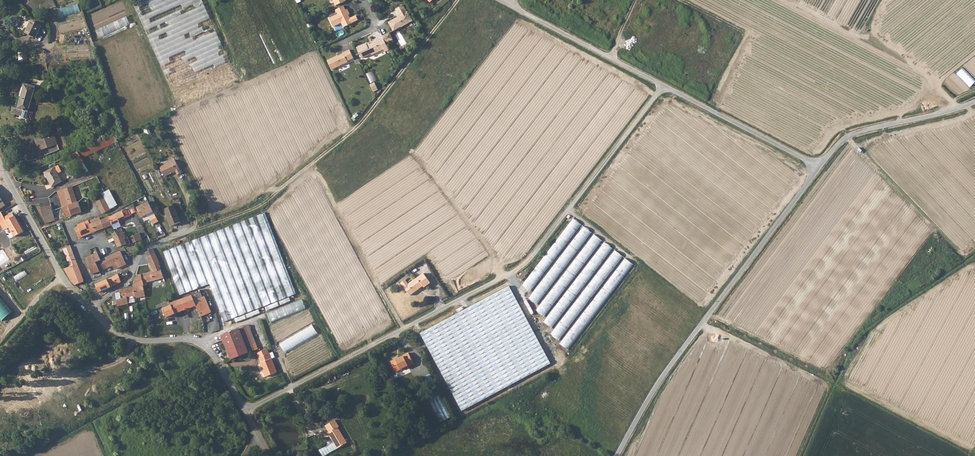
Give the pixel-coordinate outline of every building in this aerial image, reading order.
[(203,0),(141,0),(135,3),(179,106),(238,81),(203,0)] [(62,18),(81,12),(78,4),(59,10),(62,18)] [(394,31),(401,27),(414,21),(409,11),(408,12),(403,4),(396,9),(400,16),(389,22),(394,31)] [(359,19),(357,14),(351,17),(349,17),(348,15),(350,14),(348,8),(330,19),(334,26),(342,22),(344,27),(359,19)] [(100,38),(131,25),(127,17),(97,30),(100,38)] [(30,28),(28,27),(26,33),(35,37),(41,25),(33,21),(30,28)] [(394,39),(397,38),(395,34),(401,32),(400,29),(392,32),(394,39)] [(390,31),(383,35),(387,42),(394,38),(390,31)] [(401,46),(406,44),(401,32),(396,34),(401,46)] [(367,42),(358,46),(363,56),(372,52),(372,53),(384,48),(384,47),(379,38),(375,40),(376,41),(368,44),(367,42)] [(337,56),(330,59),(334,70),(350,62),(349,61),(355,58),(351,49),(345,52),(345,54),(337,57),(337,56)] [(28,51),(19,52),(20,63),(28,62),(28,51)] [(366,74),(371,83),(377,80),(372,71),(366,74)] [(21,99),(31,103),(35,88),(25,85),(21,99)] [(31,103),(21,99),(18,108),(12,107),(11,114),(22,117),(21,118),(27,119),(27,118),(31,119),(33,112),(29,111),(31,103)] [(113,133),(79,150),(83,157),(116,139),(113,133)] [(56,134),(53,135),(57,146),(61,156),(64,156),(56,134)] [(39,152),(57,146),(53,135),(35,141),(39,152)] [(57,146),(39,152),(37,153),(41,164),(61,156),(57,146)] [(91,156),(84,159),(87,166),(95,163),(91,156)] [(174,161),(159,168),(164,178),(175,173),(177,176),(181,174),(174,161)] [(58,167),(44,174),(51,188),(61,184),(57,175),(61,173),(58,167)] [(71,186),(59,191),(60,195),(58,196),(62,207),(77,203),(71,186)] [(96,202),(98,206),(105,201),(103,198),(96,202)] [(98,206),(98,207),(102,214),(112,209),(111,206),(109,208),(105,201),(98,206)] [(148,202),(136,208),(141,217),(153,212),(148,202)] [(78,203),(77,203),(62,207),(65,217),(81,212),(78,203)] [(177,204),(167,208),(174,225),(184,221),(177,204)] [(47,224),(57,220),(52,207),(42,210),(47,224)] [(6,221),(15,215),(13,212),(3,217),(1,213),(0,213),(0,224),(6,221)] [(122,212),(115,214),(108,218),(111,225),(118,222),(118,221),(124,219),(122,212)] [(193,241),(210,284),(224,323),(296,294),(264,213),(193,241)] [(154,214),(149,217),(153,225),(158,222),(154,214)] [(6,221),(9,226),(14,235),(24,229),(15,215),(6,221)] [(111,225),(108,218),(101,221),(103,228),(107,227),(111,225)] [(573,218),(525,286),(532,292),(580,223),(573,218)] [(3,229),(9,226),(6,221),(0,224),(3,229)] [(76,228),(78,238),(95,231),(92,224),(90,225),(88,221),(77,225),(78,227),(76,228)] [(92,224),(95,231),(103,228),(101,221),(92,224)] [(126,238),(123,233),(120,234),(113,237),(118,247),(125,243),(127,246),(141,239),(138,233),(126,238)] [(210,284),(193,241),(163,253),(180,296),(210,284)] [(65,269),(72,281),(75,285),(84,282),(71,247),(63,249),(70,268),(65,269)] [(161,271),(153,249),(145,253),(153,271),(140,275),(143,286),(146,285),(145,282),(164,278),(162,271),(161,271)] [(115,269),(118,268),(119,267),(117,263),(124,260),(119,251),(102,259),(106,269),(113,265),(115,269)] [(102,259),(100,260),(97,254),(85,258),(92,275),(106,269),(102,259)] [(552,268),(530,298),(538,304),(559,273),(552,268)] [(130,274),(127,269),(122,272),(122,271),(120,273),(123,280),(128,277),(127,276),(130,274)] [(15,277),(18,281),(28,275),(25,270),(15,277)] [(112,276),(115,284),(120,281),(117,274),(112,276)] [(146,300),(145,296),(143,286),(140,275),(135,276),(133,287),(134,288),(136,298),(136,299),(137,301),(146,300)] [(107,279),(110,287),(115,284),(112,276),(107,278),(107,279)] [(429,285),(421,276),(415,281),(419,290),(421,288),(422,290),(429,285)] [(107,279),(96,285),(99,293),(110,287),(107,279)] [(399,286),(408,298),(419,290),(415,281),(407,287),(404,283),(399,286)] [(127,301),(136,299),(136,298),(134,288),(133,287),(120,290),(119,293),(121,299),(114,301),(115,305),(115,309),(118,308),(118,310),(129,308),(127,301)] [(509,288),(421,333),(461,410),(549,365),(509,288)] [(53,291),(50,293),(62,309),(70,303),(63,296),(59,299),(53,291)] [(192,296),(194,301),(203,298),(201,292),(192,296)] [(116,294),(115,295),(112,296),(114,301),(121,299),(119,293),(116,294)] [(166,317),(196,306),(194,301),(192,296),(192,295),(170,303),(171,306),(162,309),(166,317)] [(3,321),(13,313),(0,297),(0,317),(3,321)] [(203,298),(194,301),(196,306),(201,317),(211,312),(205,297),(203,298)] [(170,303),(169,300),(160,304),(162,309),(171,306),(170,303)] [(268,312),(271,321),(309,309),(306,300),(268,312)] [(257,350),(248,326),(242,329),(251,353),(257,350)] [(251,353),(242,329),(230,334),(232,341),(227,344),(233,359),(251,353)] [(224,336),(227,344),(232,341),(230,334),(224,336)] [(569,350),(575,340),(567,335),(561,345),(569,350)] [(279,373),(274,358),(272,354),(270,350),(259,353),(263,364),(262,364),(267,377),(279,373)] [(396,359),(389,362),(393,372),(406,366),(407,366),(412,364),(406,354),(400,357),(401,358),(397,360),(396,359)] [(426,376),(431,390),(437,388),(432,374),(426,376)] [(430,400),(441,423),(452,417),(441,395),(430,400)] [(329,434),(327,435),(336,451),(347,445),(338,429),(339,428),(336,422),(325,427),(329,434)]
